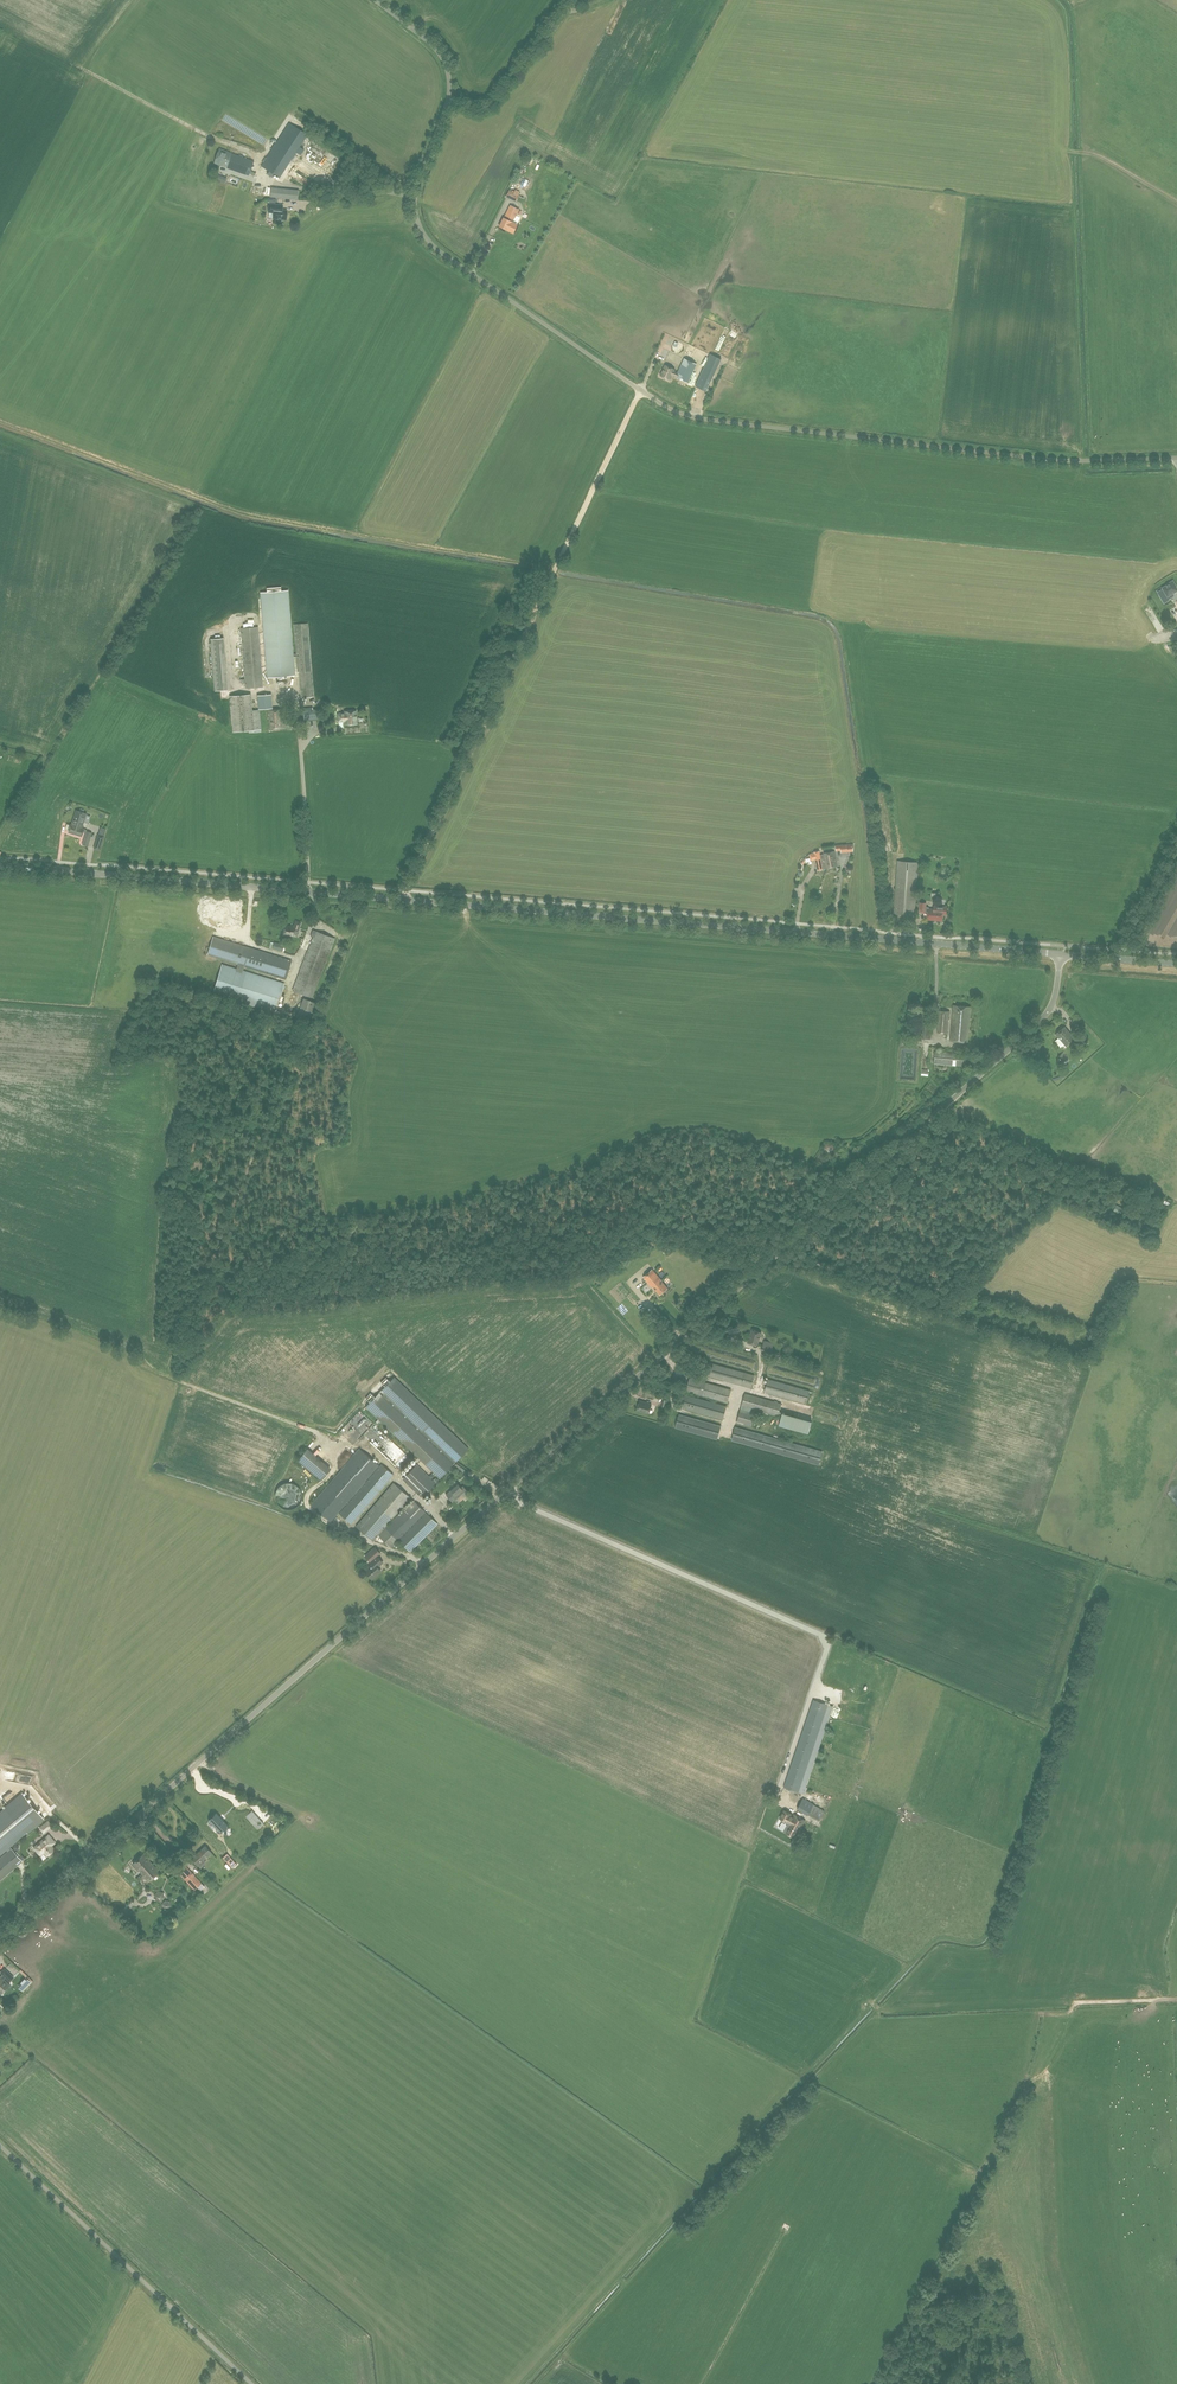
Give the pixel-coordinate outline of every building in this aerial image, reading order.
[(279,178),(307,135),(289,123),(261,166),(279,178)] [(220,149),(215,163),(254,178),(256,173),(250,171),(254,162),(220,149)] [(226,182),(228,177),(219,173),(217,178),(226,182)] [(270,197),(298,200),(299,190),(271,187),(270,197)] [(520,198),(523,191),(516,188),(514,191),(509,188),(506,194),(516,198),(517,197),(520,198)] [(283,220),(283,219),(287,219),(288,210),(283,210),(283,205),(270,203),(269,211),(274,212),(274,217),(279,218),(279,219),(280,220),(282,221),(283,220)] [(513,220),(518,209),(510,205),(505,215),(505,216),(504,218),(503,218),(499,226),(506,230),(506,229),(513,233),(517,225),(511,222),(512,219),(513,220)] [(703,338),(698,348),(715,355),(719,345),(703,338)] [(686,355),(693,357),(697,347),(691,344),(686,355)] [(709,379),(719,358),(710,354),(700,375),(695,386),(706,391),(711,380),(709,379)] [(688,382),(696,364),(684,358),(677,373),(675,377),(688,382)] [(670,380),(672,375),(675,377),(677,373),(674,371),(674,369),(665,365),(660,376),(670,380)] [(1173,581),(1167,584),(1167,585),(1162,588),(1165,592),(1159,595),(1164,603),(1169,600),(1168,599),(1171,597),(1170,595),(1176,591),(1176,589),(1176,586),(1173,581)] [(260,592),(267,677),(294,675),(288,590),(281,591),(281,586),(266,588),(267,592),(260,592)] [(301,698),(313,697),(308,623),(294,624),(298,672),(299,672),(301,698)] [(241,628),(245,679),(240,679),(241,683),(245,683),(246,688),(263,687),(258,627),(241,628)] [(211,639),(215,691),(226,690),(222,638),(211,639)] [(203,671),(204,677),(212,677),(210,659),(204,659),(205,671),(203,671)] [(260,710),(250,710),(249,694),(230,696),(233,732),(249,730),(249,733),(261,732),(260,710)] [(253,695),(254,710),(273,708),(271,694),(253,695)] [(313,708),(303,708),(304,720),(318,719),(318,709),(313,709),(313,708)] [(337,714),(337,721),(343,721),(345,720),(345,724),(356,724),(356,722),(358,722),(357,718),(356,718),(355,711),(344,711),(344,713),(337,714)] [(77,810),(72,826),(82,828),(86,813),(77,810)] [(90,821),(82,844),(88,846),(95,823),(90,821)] [(83,829),(82,828),(72,826),(71,825),(69,832),(81,836),(83,829)] [(100,850),(104,836),(98,834),(94,848),(100,850)] [(852,844),(847,844),(836,845),(836,851),(841,851),(841,853),(853,852),(852,844)] [(827,868),(823,854),(820,855),(819,851),(814,852),(814,853),(809,854),(811,860),(815,859),(818,870),(827,868)] [(823,853),(823,854),(827,868),(837,866),(834,851),(823,853)] [(914,915),(918,862),(897,860),(893,913),(914,915)] [(927,919),(942,920),(942,914),(946,915),(947,907),(933,905),(933,909),(928,909),(927,919)] [(297,931),(301,922),(296,920),(293,926),(285,926),(284,935),(296,936),(296,931),(297,931)] [(317,937),(313,936),(299,989),(306,990),(305,994),(308,995),(309,992),(319,995),(335,936),(318,931),(317,937)] [(213,944),(209,955),(242,966),(245,966),(249,969),(256,971),(258,971),(257,964),(256,965),(253,963),(254,962),(253,956),(256,952),(252,949),(251,949),(251,951),(247,951),(251,954),(250,957),(245,956),(244,958),(239,959),(239,955),(238,951),(239,950),(239,944),(227,940),(226,942),(222,942),(221,947),(213,944)] [(288,980),(294,962),(277,957),(271,975),(288,980)] [(967,1042),(970,1006),(953,1005),(950,1041),(967,1042)] [(930,1039),(932,1007),(921,1006),(918,1038),(930,1039)] [(949,1011),(938,1010),(937,1032),(947,1033),(949,1011)] [(1056,1034),(1066,1046),(1075,1038),(1065,1026),(1056,1034)] [(1078,1039),(1081,1045),(1087,1042),(1084,1036),(1078,1039)] [(934,1063),(965,1066),(966,1054),(935,1051),(934,1063)] [(1068,1058),(1063,1052),(1058,1057),(1062,1062),(1068,1058)] [(660,1295),(668,1288),(661,1281),(662,1280),(652,1269),(643,1277),(653,1288),(660,1295)] [(670,1278),(666,1281),(671,1288),(675,1285),(670,1278)] [(752,1330),(749,1341),(748,1343),(754,1345),(754,1343),(757,1344),(761,1332),(752,1330)] [(763,1345),(761,1350),(770,1353),(772,1347),(763,1345)] [(709,1376),(751,1387),(754,1375),(713,1364),(709,1376)] [(468,1449),(405,1388),(394,1378),(366,1408),(440,1479),(468,1449)] [(686,1391),(728,1402),(731,1390),(690,1378),(686,1391)] [(764,1391),(806,1403),(809,1391),(768,1379),(764,1391)] [(751,1426),(756,1410),(778,1416),(781,1404),(745,1393),(742,1405),(737,1422),(751,1426)] [(727,1406),(685,1395),(681,1407),(723,1419),(727,1406)] [(652,1404),(640,1401),(638,1410),(649,1413),(652,1404)] [(778,1421),(808,1428),(811,1414),(781,1408),(778,1421)] [(676,1427),(717,1439),(721,1426),(679,1414),(676,1427)] [(819,1464),(823,1451),(736,1427),(732,1440),(819,1464)] [(384,1451),(394,1442),(380,1428),(370,1438),(384,1451)] [(331,1521),(379,1465),(360,1448),(312,1505),(331,1521)] [(304,1450),(297,1459),(321,1478),(331,1466),(326,1462),(323,1466),(304,1450)] [(352,1523),(393,1474),(381,1464),(339,1513),(352,1523)] [(435,1478),(433,1480),(417,1464),(403,1479),(421,1497),(438,1480),(435,1478)] [(374,1540),(405,1504),(411,1497),(402,1490),(394,1482),(384,1494),(356,1526),(363,1531),(374,1540)] [(446,1494),(450,1498),(452,1501),(456,1498),(458,1502),(466,1496),(469,1494),(464,1486),(462,1488),(458,1484),(446,1494)] [(414,1501),(405,1509),(386,1527),(379,1534),(392,1547),(399,1540),(410,1551),(438,1524),(426,1512),(414,1501)] [(377,1555),(377,1556),(372,1551),(366,1556),(370,1561),(369,1562),(372,1565),(365,1571),(372,1579),(381,1571),(378,1567),(383,1562),(377,1555)] [(813,1699),(784,1787),(798,1791),(828,1704),(813,1699)] [(8,1796),(11,1800),(18,1795),(15,1791),(8,1796)] [(21,1793),(0,1811),(0,1880),(22,1861),(11,1848),(10,1849),(9,1847),(26,1832),(28,1833),(44,1819),(21,1793)] [(803,1798),(797,1808),(819,1821),(824,1811),(803,1798)] [(780,1818),(788,1823),(800,1829),(805,1820),(794,1814),(791,1821),(788,1819),(791,1814),(784,1810),(780,1818)] [(216,1812),(208,1819),(220,1832),(228,1825),(216,1812)] [(39,1828),(43,1833),(53,1826),(48,1820),(39,1828)] [(795,1838),(800,1829),(788,1823),(783,1831),(795,1838)] [(52,1840),(53,1839),(49,1835),(34,1847),(38,1852),(38,1851),(40,1849),(42,1853),(44,1851),(47,1855),(54,1850),(51,1845),(54,1843),(51,1840),(52,1840)] [(212,1852),(205,1845),(191,1858),(200,1868),(206,1862),(204,1860),(212,1852)] [(132,1863),(141,1874),(148,1881),(158,1872),(142,1854),(132,1863)] [(177,1871),(187,1882),(194,1890),(202,1882),(185,1865),(177,1871)] [(156,1900),(161,1901),(164,1897),(163,1893),(158,1891),(154,1895),(156,1900)] [(163,1909),(168,1910),(172,1906),(170,1901),(165,1900),(162,1904),(163,1909)] [(14,1977),(5,1968),(1,1972),(3,1974),(1,1976),(0,1975),(0,1993),(2,1994),(10,1985),(4,1979),(6,1976),(10,1981),(14,1977)] [(33,1981),(26,1974),(18,1984),(25,1991),(33,1981)]
